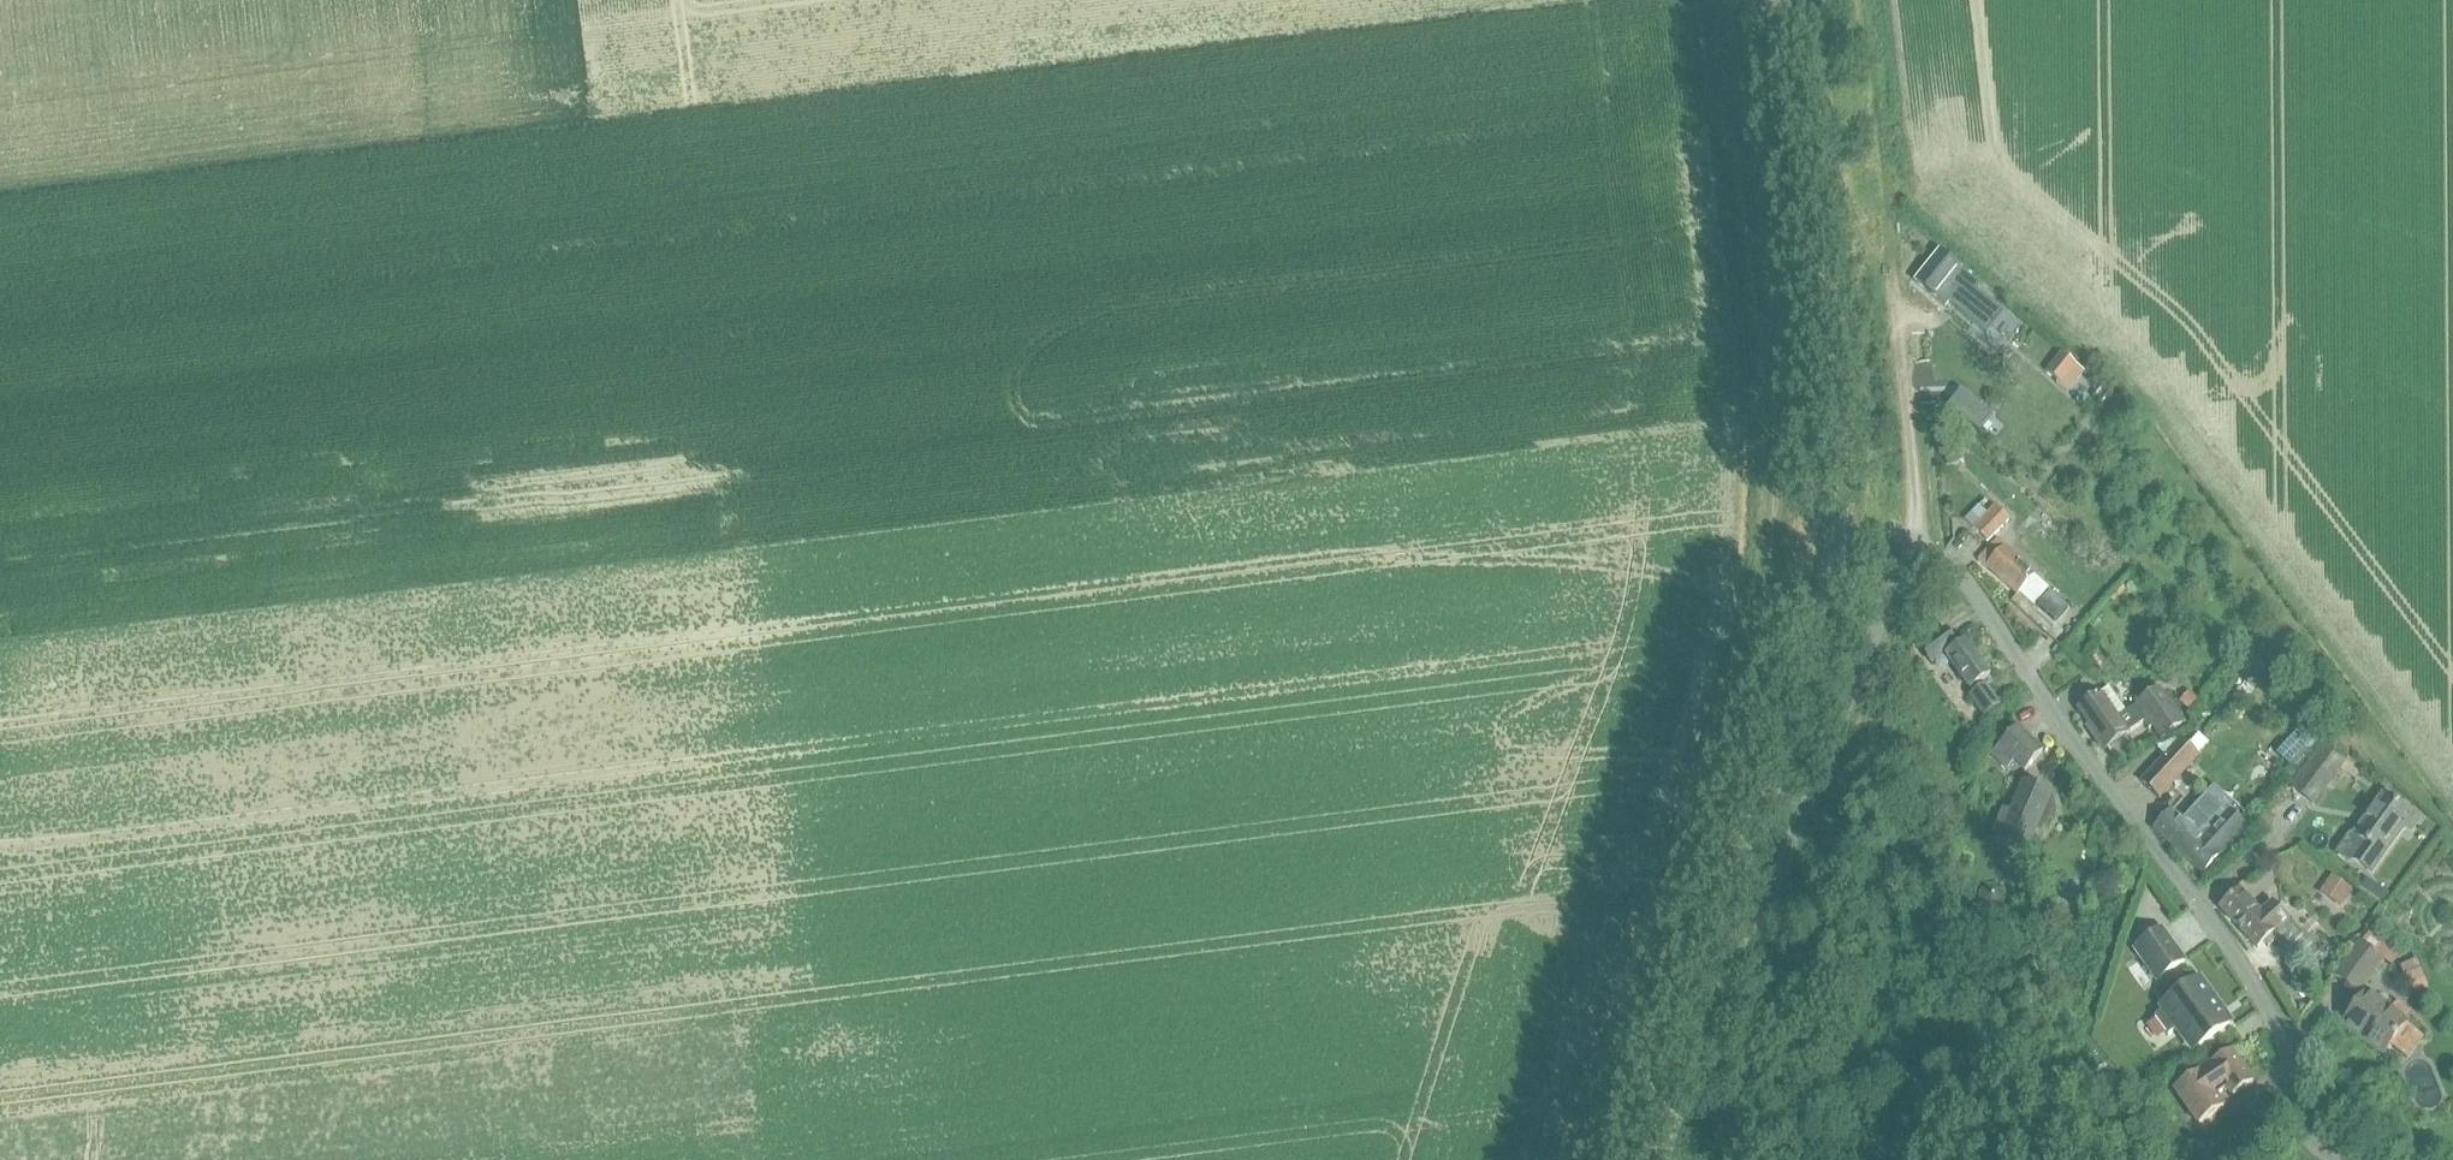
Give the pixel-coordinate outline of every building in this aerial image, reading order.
[(1940,252),(1916,282),(1946,307),(1950,303),(1987,335),(2005,315),(1976,291),(1980,286),(1960,269),(1940,252)] [(2057,381),(2056,382),(2069,392),(2084,371),(2072,362),(2057,381)] [(1961,390),(1949,406),(1980,431),(1992,416),(1961,390)] [(1958,448),(1944,450),(1946,464),(1960,462),(1958,448)] [(2009,520),(1995,506),(1973,528),(1988,542),(2009,520)] [(2015,522),(2035,534),(2044,520),(2023,508),(2015,522)] [(1998,539),(1978,560),(2016,593),(2034,576),(2018,561),(2020,559),(1998,539)] [(1948,631),(1922,650),(1931,664),(1945,654),(1946,657),(1971,690),(1990,676),(1966,642),(1959,647),(1948,631)] [(2240,675),(2235,689),(2247,693),(2251,678),(2240,675)] [(1986,687),(1971,697),(1986,718),(2001,707),(1986,687)] [(2158,691),(2127,713),(2109,688),(2079,709),(2107,748),(2144,722),(2148,728),(2154,724),(2163,738),(2182,724),(2158,691)] [(2189,693),(2180,703),(2188,710),(2197,700),(2189,693)] [(2303,726),(2277,755),(2291,767),(2317,738),(2303,726)] [(2016,728),(1990,756),(2005,770),(2013,761),(2024,771),(2042,752),(2016,728)] [(2142,783),(2159,799),(2199,757),(2181,740),(2142,783)] [(2313,804),(2348,761),(2328,745),(2294,788),(2313,804)] [(1992,839),(2028,855),(2055,794),(2026,782),(2013,812),(2005,809),(1992,839)] [(2156,822),(2153,826),(2156,828),(2173,844),(2201,871),(2217,854),(2246,824),(2228,807),(2211,790),(2184,818),(2172,806),(2156,822)] [(2420,824),(2383,795),(2351,841),(2359,848),(2348,864),(2370,879),(2404,833),(2411,836),(2420,824)] [(2330,875),(2317,894),(2339,909),(2352,889),(2330,875)] [(2387,895),(2366,879),(2361,887),(2382,902),(2387,895)] [(1998,909),(2000,907),(2005,902),(2005,892),(1997,885),(1987,885),(1982,891),(1981,893),(1981,903),(1988,909),(1998,909)] [(2223,906),(2221,908),(2241,930),(2258,948),(2268,939),(2272,944),(2278,938),(2289,950),(2283,956),(2291,965),(2302,955),(2312,945),(2304,937),(2273,904),(2262,914),(2239,890),(2223,906)] [(2185,961),(2162,930),(2135,950),(2157,981),(2185,961)] [(2393,930),(2387,939),(2397,947),(2403,938),(2393,930)] [(2360,942),(2335,976),(2361,995),(2385,961),(2360,942)] [(2403,967),(2413,994),(2428,988),(2418,962),(2403,967)] [(2167,1004),(2163,1007),(2165,1010),(2154,1017),(2168,1035),(2178,1028),(2194,1050),(2230,1024),(2199,981),(2181,994),(2174,993),(2168,997),(2168,998),(2167,1004)] [(2407,1026),(2409,1024),(2369,994),(2345,1026),(2385,1055),(2391,1047),(2407,1026)] [(2407,1026),(2391,1047),(2407,1058),(2423,1037),(2407,1026)] [(2256,1080),(2233,1049),(2180,1088),(2205,1123),(2228,1106),(2220,1095),(2231,1086),(2237,1094),(2256,1080)]
